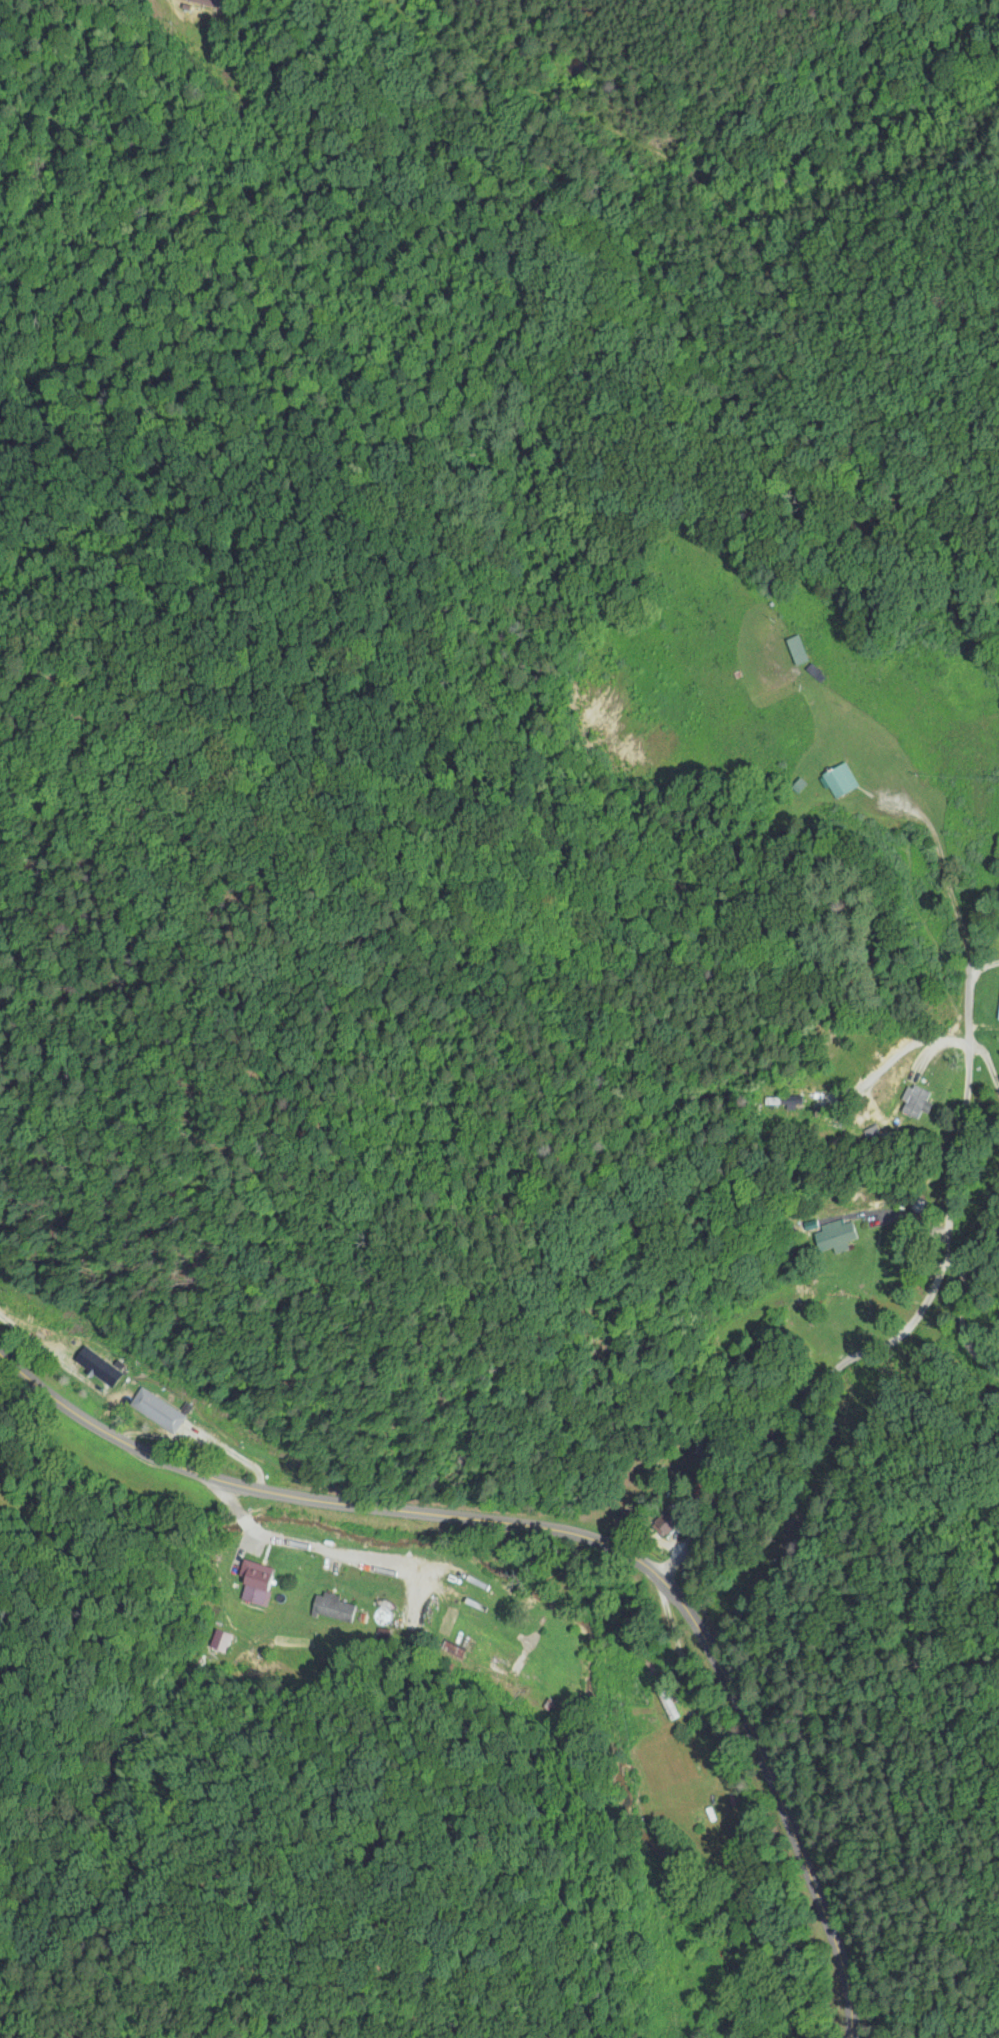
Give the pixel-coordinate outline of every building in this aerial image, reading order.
[(792,640),(800,665),(810,661),(803,637),(792,640)] [(837,801),(862,787),(848,762),(823,776),(837,801)] [(938,1106),(931,1100),(935,1096),(921,1085),(903,1107),(920,1121),(928,1112),(932,1115),(938,1106)] [(835,1306),(838,1320),(852,1317),(849,1303),(835,1306)] [(187,1418),(171,1410),(173,1408),(159,1401),(150,1418),(180,1433),(187,1418)] [(239,1598),(267,1609),(280,1575),(252,1564),(239,1598)] [(313,1614),(354,1624),(359,1603),(319,1593),(313,1614)]
